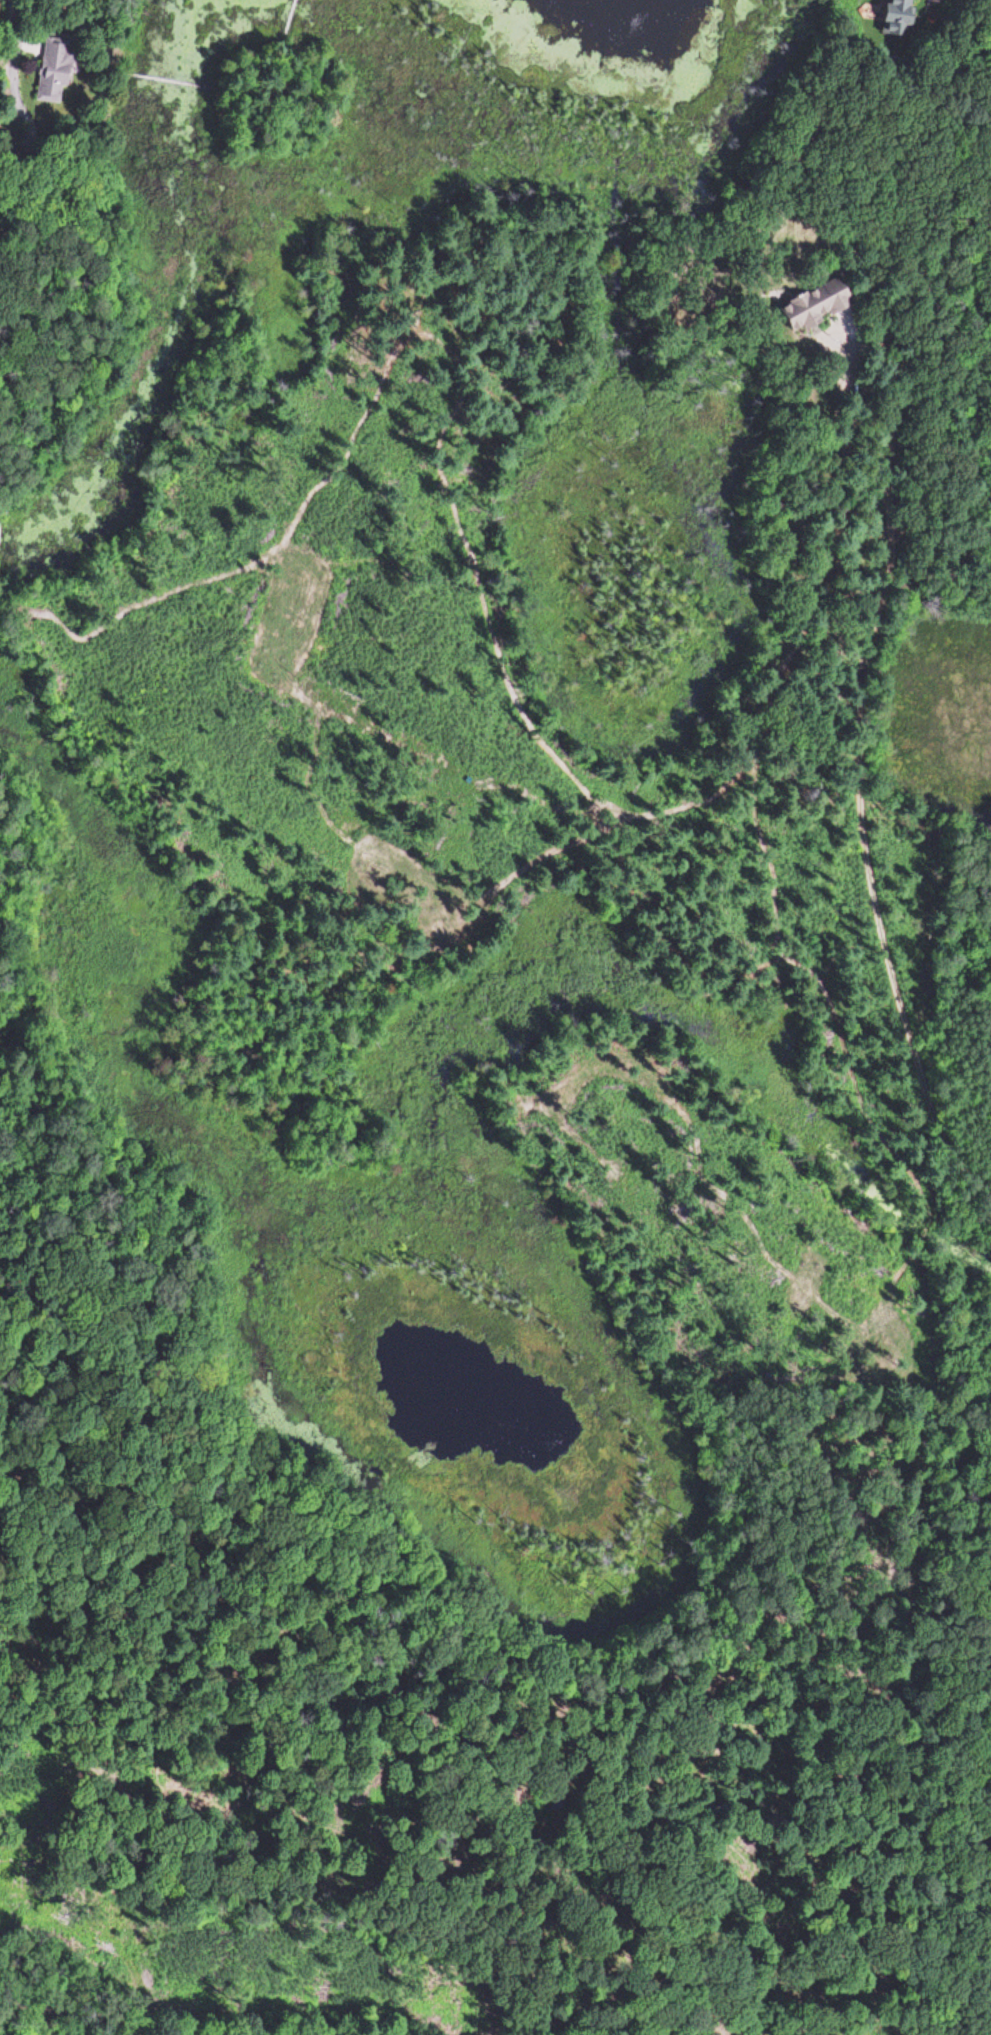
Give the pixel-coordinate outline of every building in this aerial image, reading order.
[(881,33),(905,35),(907,0),(882,0),(881,33)] [(31,98),(57,102),(68,40),(43,35),(31,98)] [(772,301),(782,330),(847,308),(837,279),(772,301)]
